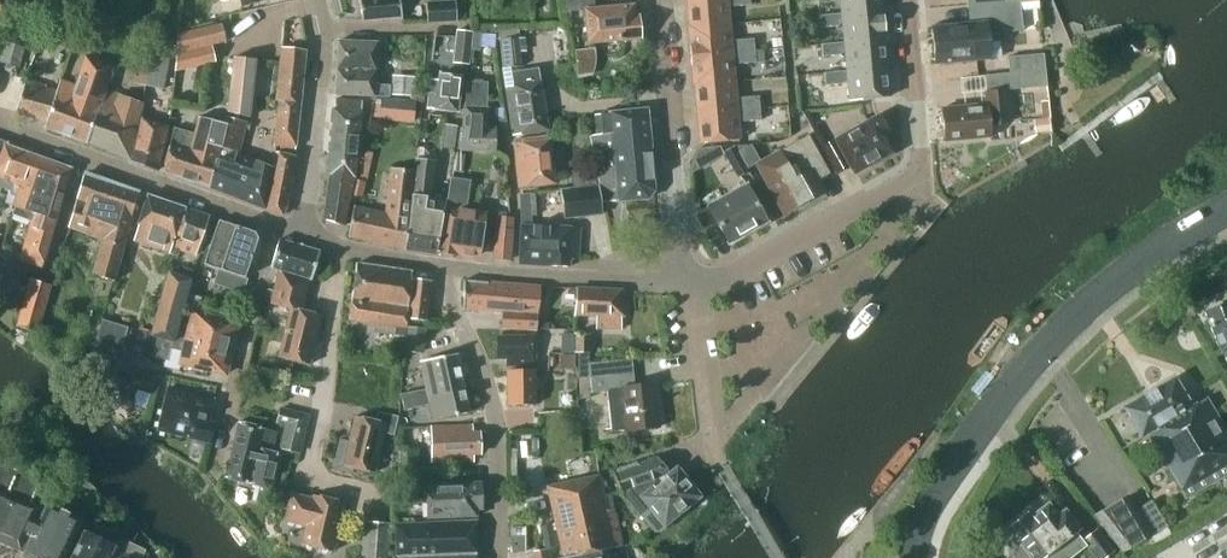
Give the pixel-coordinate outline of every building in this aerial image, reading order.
[(361,20),(400,17),(397,0),(358,0),(361,20)] [(455,21),(453,0),(425,2),(427,22),(442,21),(443,22),(455,21)] [(593,0),(565,0),(566,11),(583,10),(586,43),(639,38),(637,15),(633,15),(632,4),(593,8),(593,0)] [(687,27),(728,23),(726,2),(731,6),(750,5),(750,0),(685,0),(688,26),(687,26),(687,27)] [(839,14),(881,10),(881,8),(880,8),(879,0),(838,0),(839,14)] [(1003,0),(968,3),(969,23),(931,26),(934,63),(989,59),(987,42),(998,41),(997,31),(1021,29),(1019,0),(1003,1),(1003,0)] [(818,16),(811,16),(812,28),(819,27),(836,25),(840,21),(842,42),(883,39),(883,38),(881,10),(839,14),(818,16)] [(687,27),(689,56),(754,50),(753,38),(734,39),(730,44),(728,23),(687,27)] [(228,27),(179,30),(181,68),(219,65),(217,44),(229,43),(228,27)] [(501,68),(510,67),(522,66),(521,51),(526,51),(524,36),(519,37),(518,28),(494,30),(494,39),(498,39),(501,68)] [(471,31),(456,29),(454,54),(469,55),(469,50),(471,31)] [(481,32),(471,31),(469,50),(479,51),(481,32)] [(452,59),(454,35),(441,34),(439,58),(452,59)] [(845,71),(886,67),(883,39),(842,42),(820,44),(821,56),(839,54),(843,50),(845,71)] [(376,42),(337,40),(334,94),(373,96),(373,95),(388,96),(389,85),(374,85),(376,42)] [(2,43),(0,51),(0,73),(16,76),(23,48),(2,43)] [(304,50),(280,47),(275,100),(278,100),(273,147),(294,150),(304,50)] [(150,51),(137,48),(130,83),(144,86),(150,51)] [(595,56),(594,52),(594,48),(574,51),(577,79),(591,76),(591,75),(593,71),(594,67),(595,64),(595,60),(595,56)] [(692,85),(693,85),(733,81),(731,61),(736,64),(755,62),(754,50),(689,56),(692,85)] [(150,51),(144,86),(163,89),(169,54),(150,51)] [(1009,73),(1043,70),(1042,54),(1007,57),(1009,73)] [(256,59),(232,57),(226,113),(250,115),(256,59)] [(55,91),(45,121),(43,127),(85,142),(105,89),(102,88),(109,68),(84,59),(73,86),(59,81),(55,91)] [(510,72),(510,67),(501,68),(504,88),(512,135),(547,130),(539,81),(537,68),(510,72)] [(886,67),(845,71),(823,73),(824,84),(842,83),(846,80),(848,100),(888,96),(886,67)] [(1043,70),(1009,73),(985,75),(986,92),(984,92),(985,103),(940,107),(944,141),(989,137),(988,124),(1008,123),(1005,89),(1045,85),(1043,70)] [(460,76),(438,73),(438,80),(429,80),(426,109),(434,110),(456,113),(460,76)] [(415,76),(391,75),(390,95),(414,96),(415,76)] [(14,112),(45,121),(55,91),(44,88),(45,85),(25,79),(14,112)] [(486,82),(466,81),(461,128),(458,128),(455,149),(459,149),(458,150),(494,151),(495,128),(487,128),(488,108),(486,108),(486,82)] [(735,102),(733,81),(693,85),(696,114),(759,108),(758,96),(739,97),(735,102)] [(128,159),(141,118),(139,117),(142,105),(117,99),(118,94),(105,89),(85,142),(128,159)] [(332,108),(328,154),(356,158),(361,110),(359,110),(360,101),(334,99),(333,108),(332,108)] [(403,100),(401,121),(412,122),(414,101),(403,100)] [(1049,119),(1047,100),(1040,101),(1042,119),(1049,119)] [(653,190),(646,108),(607,112),(607,115),(594,116),(596,136),(590,137),(602,201),(615,200),(615,201),(646,198),(653,190)] [(759,108),(696,114),(698,142),(738,139),(736,118),(742,122),(760,120),(759,108)] [(887,130),(879,116),(834,141),(833,139),(820,146),(835,173),(849,166),(853,173),(891,152),(881,134),(887,130)] [(167,126),(141,118),(128,159),(129,160),(157,170),(167,126)] [(188,180),(209,187),(215,161),(228,164),(231,151),(236,153),(244,123),(225,118),(223,125),(197,118),(194,133),(190,149),(195,150),(188,180)] [(1050,131),(1049,119),(1033,120),(1034,133),(1050,131)] [(457,126),(443,124),(440,148),(453,150),(457,126)] [(190,149),(194,133),(172,127),(169,137),(162,171),(188,180),(195,150),(190,149)] [(829,174),(808,135),(778,152),(778,151),(754,164),(782,213),(823,190),(818,180),(829,174)] [(553,183),(548,139),(520,142),(520,143),(513,144),(517,186),(526,185),(526,186),(553,183)] [(3,144),(0,153),(0,187),(9,190),(5,202),(13,205),(31,154),(3,144)] [(748,171),(742,161),(746,159),(741,145),(735,149),(734,146),(722,153),(736,178),(748,171)] [(215,161),(209,187),(263,208),(268,167),(236,153),(231,151),(228,164),(215,161)] [(268,167),(263,208),(281,214),(284,210),(294,157),(274,153),(272,169),(268,167)] [(31,154),(13,205),(15,206),(13,214),(31,220),(19,260),(40,267),(70,167),(31,154)] [(354,178),(356,158),(328,154),(327,174),(328,174),(322,219),(343,225),(349,196),(361,198),(365,184),(352,182),(353,178),(354,178)] [(445,200),(430,198),(434,161),(415,159),(413,171),(403,249),(435,254),(435,252),(445,200)] [(403,249),(413,171),(389,168),(384,212),(353,206),(347,236),(403,249)] [(445,200),(435,252),(456,255),(456,254),(478,257),(485,213),(454,208),(457,189),(462,189),(464,172),(449,170),(445,200)] [(138,191),(83,171),(67,226),(100,238),(91,273),(113,280),(120,255),(129,216),(136,196),(138,191)] [(572,174),(574,188),(594,185),(592,172),(572,174)] [(743,184),(741,181),(737,183),(740,187),(707,205),(728,243),(766,222),(745,183),(743,184)] [(560,189),(562,204),(563,220),(602,214),(598,185),(594,185),(574,188),(560,189)] [(550,226),(543,226),(531,225),(530,194),(519,195),(520,225),(518,263),(568,266),(569,258),(577,258),(579,227),(550,225),(550,226)] [(173,236),(183,207),(146,195),(133,240),(168,252),(172,253),(175,247),(177,244),(179,238),(173,236)] [(208,216),(183,207),(173,236),(179,238),(177,244),(175,247),(172,253),(176,254),(178,249),(194,255),(208,216)] [(495,229),(493,259),(510,261),(511,229),(510,217),(496,216),(495,229)] [(253,232),(217,219),(203,264),(217,269),(212,283),(241,293),(246,278),(243,277),(256,238),(253,232)] [(278,269),(273,289),(305,297),(310,278),(311,279),(319,251),(278,239),(270,267),(278,269)] [(411,271),(355,263),(347,319),(394,326),(393,335),(404,336),(405,327),(406,318),(425,320),(429,280),(410,278),(411,271)] [(149,336),(157,337),(173,341),(174,335),(183,304),(197,307),(200,297),(186,294),(189,280),(167,272),(149,336)] [(51,285),(28,279),(15,326),(37,334),(51,285)] [(524,330),(535,330),(537,312),(538,286),(463,280),(462,308),(487,311),(488,310),(504,312),(502,329),(524,330)] [(620,289),(576,288),(573,315),(595,316),(595,329),(620,329),(620,316),(623,316),(620,289)] [(301,310),(305,297),(273,289),(270,303),(289,308),(277,357),(308,364),(320,315),(301,310)] [(1203,313),(1219,353),(1224,352),(1226,360),(1226,303),(1203,313)] [(192,311),(185,337),(230,348),(237,322),(192,311)] [(124,348),(121,347),(125,334),(127,328),(102,320),(82,384),(111,392),(124,351),(124,348)] [(426,328),(406,326),(404,351),(424,353),(426,328)] [(149,332),(137,329),(130,355),(149,360),(155,339),(147,337),(149,332)] [(524,336),(501,336),(496,336),(496,358),(506,358),(506,365),(535,365),(534,336),(535,330),(524,330),(524,336)] [(589,333),(574,333),(574,354),(589,354),(589,333)] [(224,374),(230,348),(185,337),(185,338),(174,335),(173,341),(157,337),(152,357),(167,360),(170,348),(182,351),(179,363),(224,374)] [(430,397),(464,390),(456,353),(419,361),(425,388),(428,388),(430,397)] [(588,363),(589,375),(632,373),(631,358),(588,363)] [(534,404),(533,369),(506,370),(506,404),(534,404)] [(155,376),(142,372),(137,387),(150,391),(155,376)] [(632,373),(589,375),(589,378),(578,379),(579,398),(589,398),(589,393),(607,391),(611,432),(658,427),(653,383),(633,385),(632,373)] [(1139,438),(1146,434),(1160,426),(1164,431),(1171,427),(1175,432),(1211,411),(1204,399),(1189,407),(1172,378),(1121,408),(1139,438)] [(213,398),(168,387),(157,429),(208,442),(212,423),(207,422),(213,398)] [(428,388),(425,388),(425,389),(400,394),(404,410),(428,404),(432,419),(468,411),(464,390),(430,397),(428,388)] [(309,415),(279,407),(275,423),(284,426),(278,449),(298,455),(309,415)] [(397,416),(376,411),(374,420),(353,416),(348,441),(338,439),(331,469),(352,474),(353,468),(373,472),(382,432),(392,435),(397,416)] [(1146,434),(1179,491),(1226,463),(1226,438),(1211,411),(1175,432),(1171,427),(1164,431),(1160,426),(1146,434)] [(276,431),(237,421),(223,477),(270,489),(278,456),(275,455),(276,453),(258,449),(260,440),(273,443),(276,431)] [(429,424),(430,462),(473,460),(472,453),(479,453),(478,431),(471,431),(471,424),(429,424)] [(544,453),(543,429),(518,430),(519,454),(544,453)] [(412,465),(411,449),(398,449),(398,466),(412,465)] [(656,457),(636,464),(635,462),(614,470),(623,492),(640,513),(641,513),(655,530),(697,495),(675,469),(670,474),(656,457)] [(42,507),(32,503),(40,483),(0,467),(0,544),(24,554),(48,504),(45,502),(42,507)] [(597,475),(546,486),(561,557),(557,557),(610,557),(608,550),(623,546),(617,525),(613,510),(605,511),(597,475)] [(481,509),(480,482),(425,484),(426,518),(475,516),(475,509),(481,509)] [(311,498),(289,493),(283,520),(304,525),(300,544),(331,551),(343,502),(311,495),(311,498)] [(1136,510),(1126,494),(1092,515),(1121,552),(1130,547),(1164,526),(1150,502),(1136,510)] [(24,554),(23,556),(27,557),(63,557),(82,518),(49,503),(48,504),(24,554)] [(1046,505),(1027,519),(1024,515),(1007,529),(1019,544),(1008,553),(1013,557),(1068,557),(1083,546),(1093,557),(1105,557),(1113,552),(1095,529),(1080,540),(1073,532),(1077,529),(1063,512),(1055,517),(1046,505)] [(396,557),(477,553),(475,520),(395,522),(396,557)] [(363,522),(361,557),(388,557),(390,523),(363,522)] [(115,546),(120,537),(122,532),(115,530),(114,534),(96,526),(92,535),(84,531),(71,557),(110,557),(115,546)] [(525,527),(510,527),(510,552),(525,552),(525,527)] [(110,557),(142,557),(146,549),(120,537),(115,546),(110,557)]
